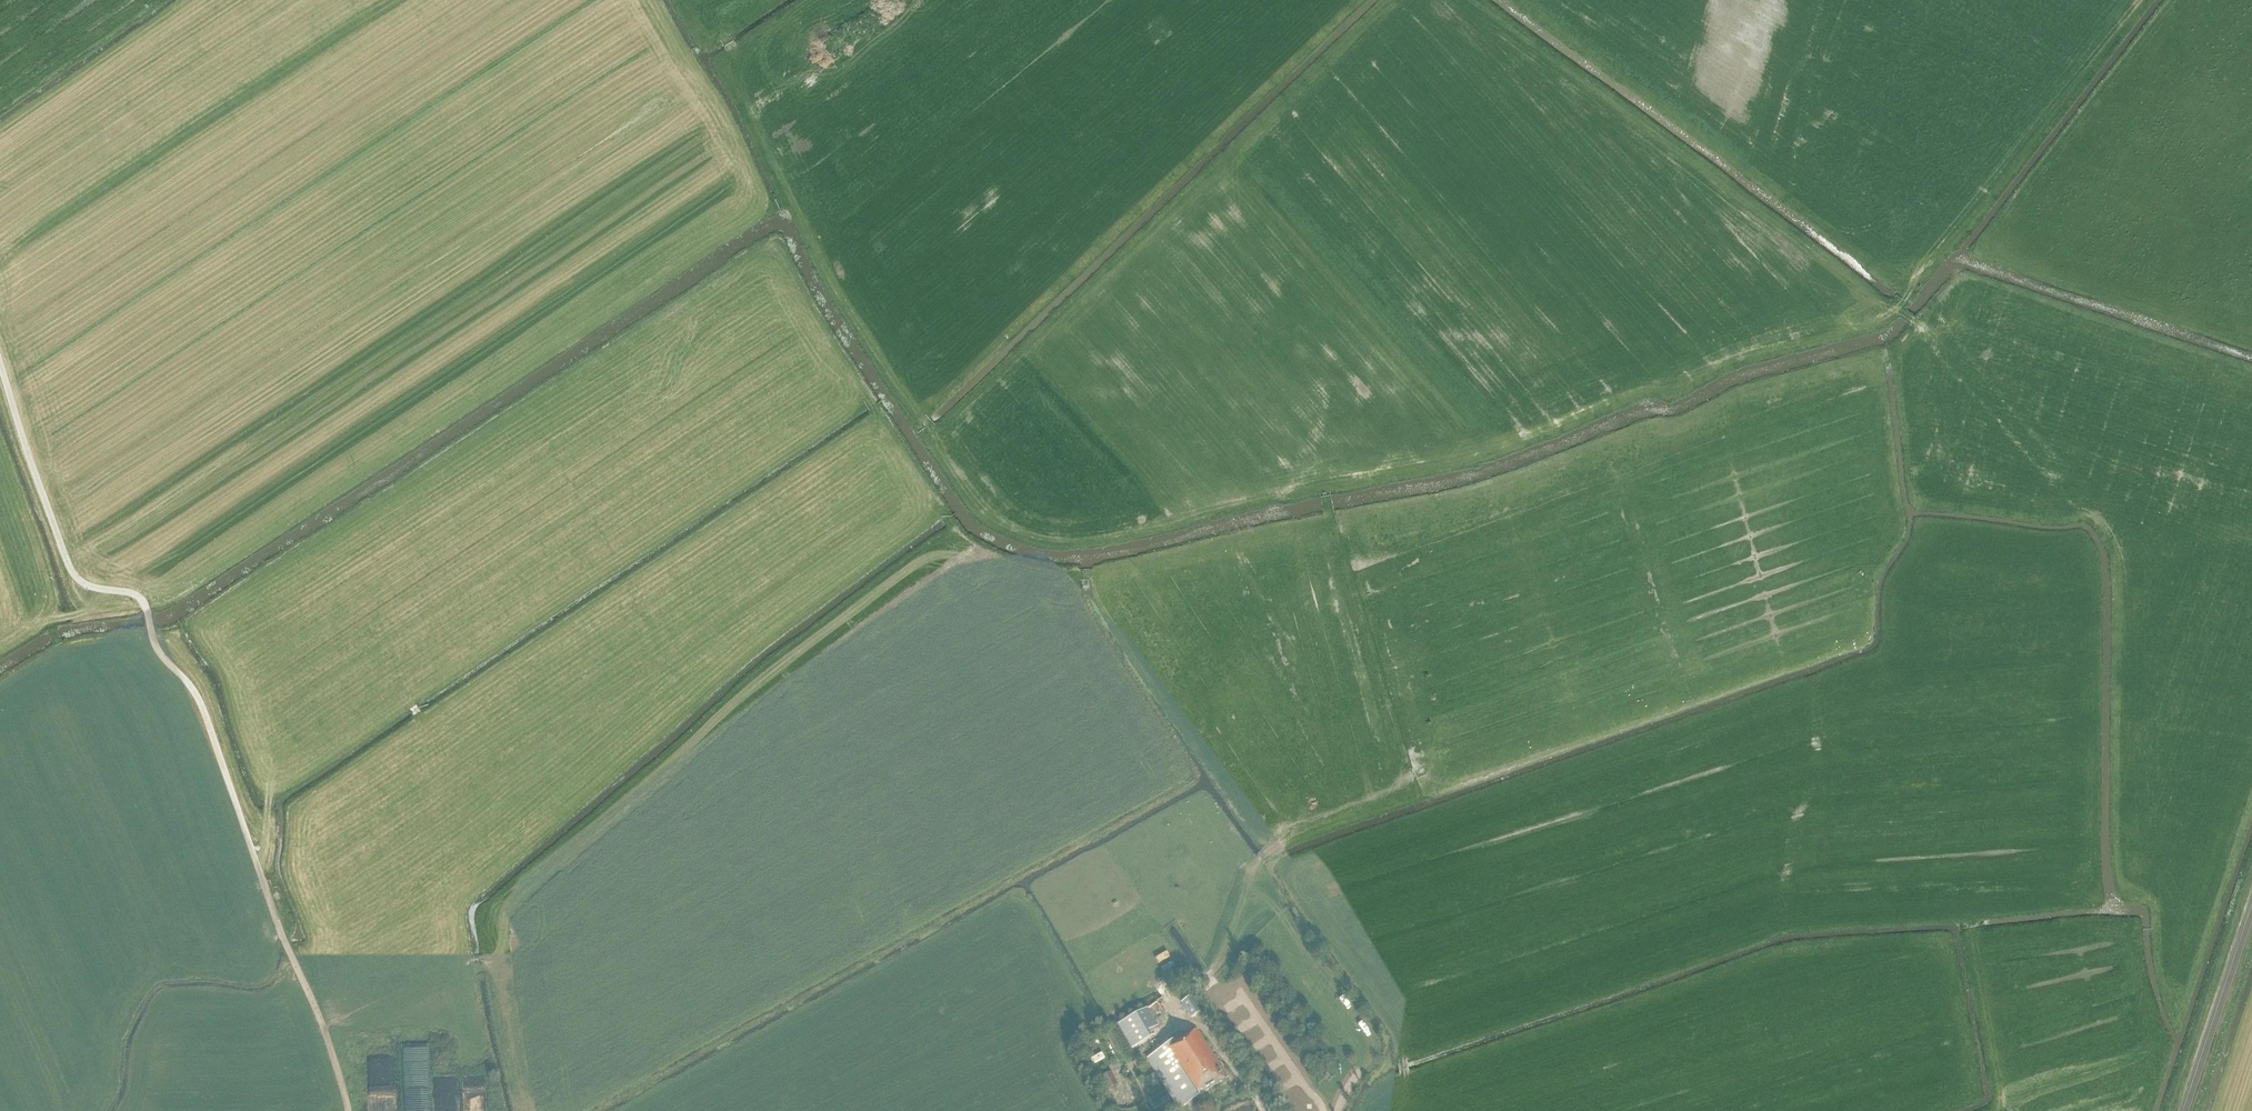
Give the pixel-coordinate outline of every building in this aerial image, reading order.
[(1191,1019),(1203,1011),(1193,996),(1181,1004),(1191,1019)] [(1132,1050),(1151,1040),(1136,1015),(1118,1026),(1132,1050)] [(1185,1034),(1183,1036),(1181,1032),(1174,1036),(1177,1040),(1146,1060),(1179,1110),(1228,1077),(1222,1067),(1221,1068),(1216,1061),(1217,1061),(1196,1030),(1187,1036),(1185,1034)] [(1110,1074),(1102,1078),(1108,1091),(1116,1087),(1110,1074)]
